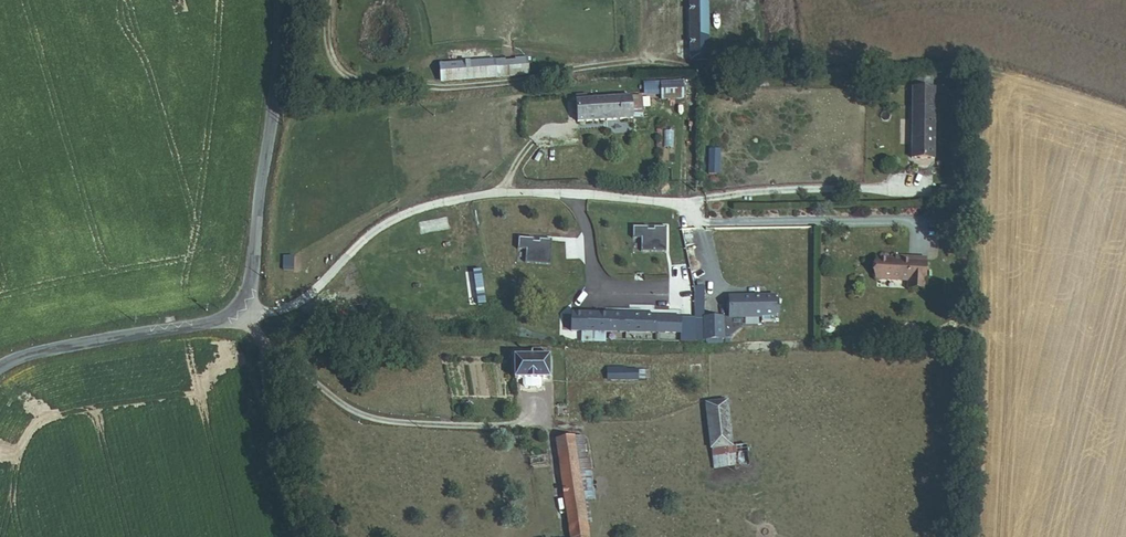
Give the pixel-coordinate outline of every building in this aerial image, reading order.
[(708,68),(706,0),(689,0),(691,68),(708,68)] [(505,77),(528,75),(526,58),(504,59),(505,77)] [(440,81),(505,77),(504,59),(439,64),(440,81)] [(661,99),(683,98),(683,81),(660,82),(661,99)] [(911,158),(934,158),(935,87),(912,87),(911,158)] [(533,102),(549,101),(548,90),(532,91),(533,102)] [(633,119),(632,109),(631,97),(576,100),(576,115),(577,122),(633,119)] [(632,109),(642,108),(641,97),(631,97),(632,109)] [(576,115),(576,100),(564,101),(565,116),(576,115)] [(708,174),(720,175),(721,149),(709,148),(708,174)] [(648,227),(633,227),(633,239),(641,239),(641,252),(666,252),(666,227),(654,227),(654,230),(648,230),(648,227)] [(534,239),(518,238),(518,250),(526,250),(525,263),(550,265),(552,240),(539,239),(539,242),(534,242),(534,239)] [(908,280),(925,281),(925,258),(900,257),(899,261),(876,260),(876,279),(908,280)] [(285,271),(295,272),(296,259),(286,258),(285,271)] [(474,303),(474,269),(466,269),(466,303),(474,303)] [(481,269),(472,271),(478,304),(487,303),(481,269)] [(908,288),(924,289),(925,281),(908,280),(908,288)] [(773,296),(729,295),(729,316),(706,316),(706,338),(725,338),(725,335),(733,335),(744,324),(744,316),(760,316),(760,321),(773,321),(773,296)] [(654,315),(571,314),(571,331),(582,331),(582,340),(603,340),(603,331),(654,331),(654,315)] [(515,357),(549,357),(549,347),(533,347),(533,351),(515,351),(515,357)] [(549,369),(549,357),(515,357),(513,357),(513,379),(522,380),(523,388),(538,388),(541,386),(541,379),(549,379),(549,369)] [(608,380),(619,380),(619,371),(625,371),(625,368),(608,368),(608,380)] [(619,380),(637,380),(637,370),(625,371),(619,371),(619,380)] [(637,380),(650,380),(650,370),(637,370),(637,380)] [(711,448),(732,446),(727,401),(706,403),(711,448)] [(587,469),(582,437),(556,441),(570,536),(588,536),(583,502),(579,470),(587,469)] [(713,469),(749,465),(747,444),(732,446),(711,448),(713,469)] [(583,502),(591,501),(587,469),(579,470),(583,502)]
